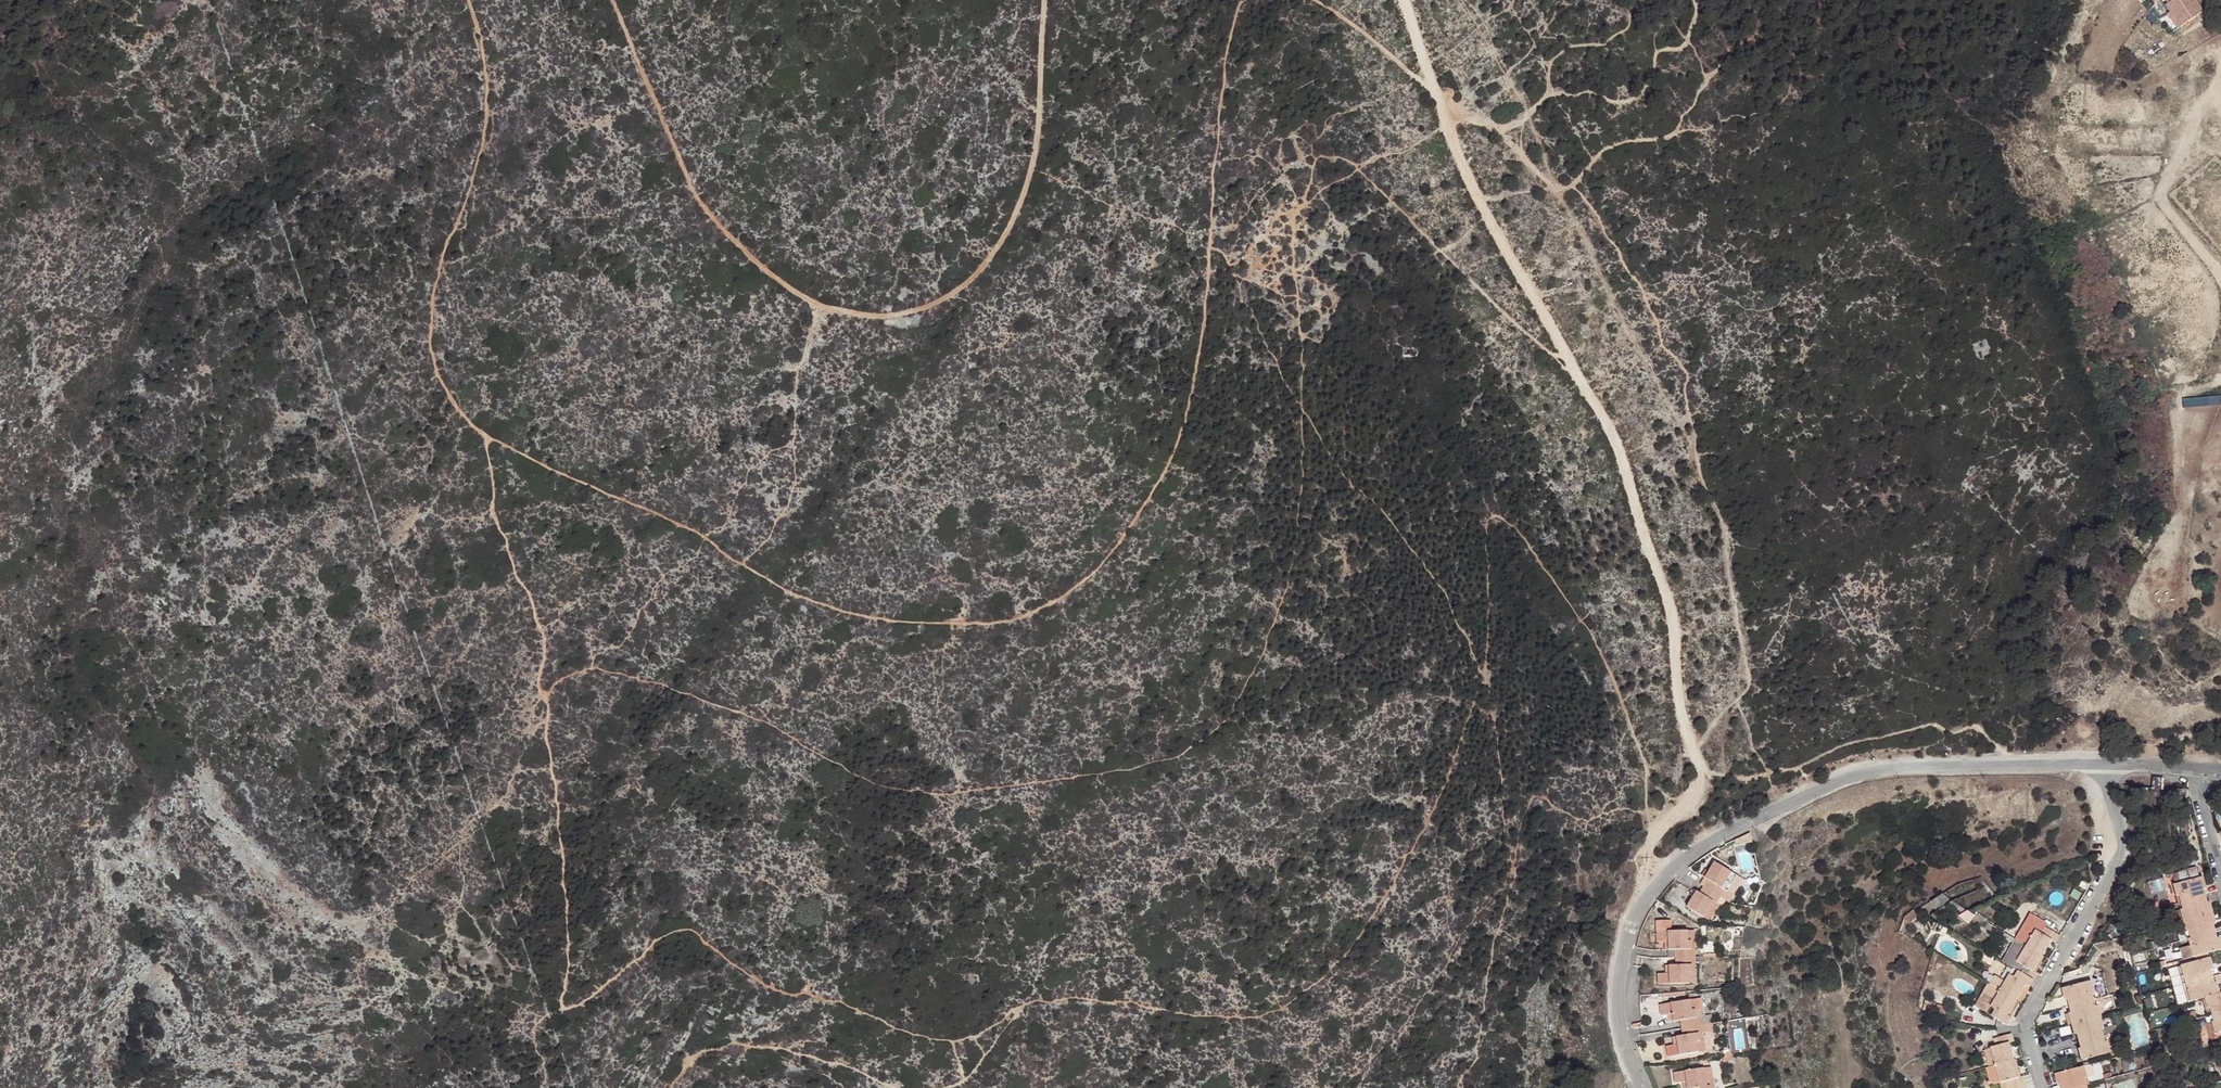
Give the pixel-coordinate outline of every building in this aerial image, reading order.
[(2154,8),(2162,2),(2166,7),(2163,8),(2168,15),(2178,30),(2202,15),(2192,0),(2149,0),(2154,8)] [(2168,15),(2165,17),(2175,32),(2178,30),(2168,15)] [(2183,398),(2184,407),(2220,405),(2220,395),(2183,398)] [(1729,893),(1726,891),(1720,887),(1729,873),(1712,862),(1707,871),(1703,878),(1706,880),(1697,893),(1694,892),(1685,907),(1689,909),(1688,911),(1698,918),(1700,916),(1702,918),(1711,902),(1713,904),(1715,901),(1719,895),(1725,899),(1729,893)] [(1699,875),(1703,878),(1707,871),(1703,868),(1699,875)] [(2173,886),(2176,898),(2179,897),(2182,911),(2179,911),(2185,933),(2188,932),(2192,946),(2175,951),(2178,961),(2220,949),(2220,946),(2219,938),(2216,939),(2213,925),(2215,925),(2209,903),(2206,904),(2203,890),(2205,889),(2202,879),(2199,879),(2196,868),(2174,874),(2177,885),(2173,886)] [(1720,887),(1726,891),(1735,876),(1729,873),(1720,887)] [(1943,893),(1931,900),(1936,908),(1948,900),(1943,893)] [(1718,904),(1715,901),(1713,904),(1711,902),(1702,918),(1707,921),(1718,904)] [(1911,910),(1902,917),(1906,923),(1915,916),(1911,910)] [(2029,912),(2023,924),(2039,932),(2043,926),(2046,921),(2029,912)] [(1655,941),(1660,941),(1666,941),(1666,948),(1666,951),(1666,957),(1674,957),(1674,967),(1667,967),(1667,968),(1667,975),(1663,975),(1656,975),(1656,986),(1695,984),(1694,974),(1691,974),(1691,966),(1694,967),(1693,950),(1689,950),(1690,942),(1693,942),(1693,932),(1667,931),(1667,920),(1653,920),(1655,941)] [(1994,976),(1984,993),(1994,998),(1989,1006),(1995,1009),(1991,1015),(2007,1024),(2011,1017),(2007,1015),(2025,984),(2029,986),(2037,972),(2034,970),(2052,939),(2056,941),(2060,934),(2043,926),(2039,932),(2023,924),(2003,960),(2017,968),(2012,977),(2008,975),(2004,981),(1994,976)] [(2185,977),(2189,991),(2187,992),(2190,1002),(2204,998),(2207,1010),(2210,1009),(2213,1022),(2205,1025),(2212,1046),(2220,1043),(2220,993),(2219,994),(2216,983),(2213,984),(2210,969),(2212,969),(2209,959),(2180,967),(2183,978),(2185,977)] [(2183,978),(2180,967),(2170,970),(2180,1005),(2190,1002),(2187,992),(2189,991),(2185,977),(2183,978)] [(2104,1042),(2102,1034),(2101,1028),(2103,1027),(2097,1005),(2095,1006),(2091,993),(2094,992),(2090,981),(2060,989),(2064,1000),(2066,999),(2070,1013),(2067,1014),(2073,1035),(2076,1035),(2079,1048),(2077,1050),(2080,1061),(2110,1052),(2107,1041),(2104,1042)] [(1994,998),(1984,993),(1976,1007),(1991,1015),(1995,1009),(1989,1006),(1994,998)] [(1664,1048),(1666,1059),(1704,1052),(1701,1042),(1699,1042),(1697,1034),(1701,1034),(1698,1018),(1694,1018),(1694,1011),(1697,1010),(1696,1001),(1657,1006),(1659,1016),(1666,1015),(1670,1015),(1672,1022),(1678,1021),(1681,1037),(1674,1038),(1675,1046),(1664,1048)] [(2132,1046),(2147,1045),(2144,1014),(2129,1015),(2132,1046)] [(1748,1049),(1747,1016),(1728,1017),(1730,1049),(1748,1049)] [(2101,1028),(2102,1034),(2121,1026),(2119,1020),(2103,1027),(2101,1028)] [(2022,1077),(2018,1078),(2008,1044),(2012,1042),(2010,1035),(1992,1040),(1994,1047),(1989,1049),(1989,1050),(1982,1051),(1992,1085),(2004,1082),(2005,1087),(2025,1087),(2022,1077)] [(2084,1066),(2054,1075),(2057,1086),(2060,1085),(2061,1087),(2086,1087),(2083,1079),(2087,1078),(2084,1066)] [(2088,1079),(2103,1078),(2103,1066),(2087,1067),(2088,1079)] [(1673,1084),(1684,1082),(1685,1087),(1709,1087),(1708,1079),(1712,1079),(1709,1069),(1671,1073),(1673,1084)] [(2116,1087),(2137,1087),(2133,1078),(2115,1085),(2116,1087)]
